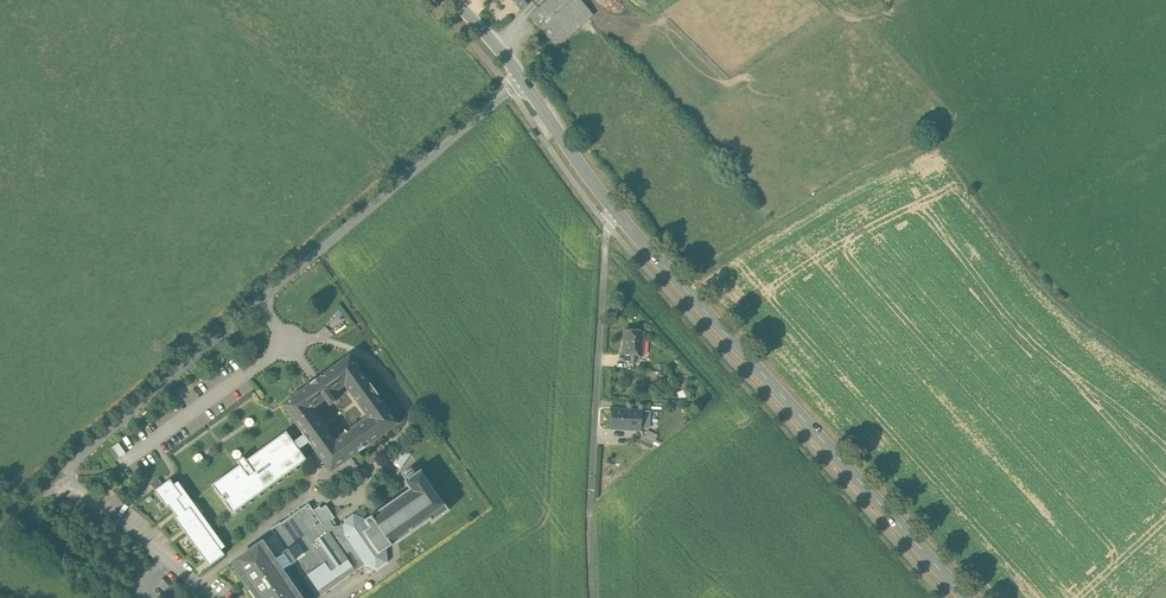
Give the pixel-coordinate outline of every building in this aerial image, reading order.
[(531,0),(515,0),(523,8),(531,1),(531,0)] [(531,17),(557,47),(593,15),(580,0),(550,0),(531,17)] [(644,332),(631,331),(630,329),(626,328),(624,330),(624,333),(626,335),(624,354),(642,356),(644,332)] [(286,432),(246,461),(243,457),(237,462),(240,465),(212,485),(221,497),(225,494),(228,498),(224,501),(232,513),(306,460),(298,448),(308,441),(310,445),(310,444),(330,472),(359,452),(370,444),(399,424),(378,395),(379,395),(370,384),(350,356),(321,376),(310,384),(282,405),(302,433),(304,436),(294,443),(286,432)] [(650,411),(612,409),(611,428),(640,430),(640,427),(648,428),(650,411)] [(648,431),(645,436),(643,434),(640,440),(652,446),(654,440),(657,435),(648,431)] [(121,440),(107,448),(114,460),(128,452),(121,440)] [(225,555),(170,480),(155,491),(167,507),(169,506),(177,517),(175,518),(209,566),(225,555)] [(262,543),(233,563),(258,597),(300,597),(281,571),(294,562),(297,567),(300,565),(308,576),(325,564),(331,572),(348,560),(309,504),(280,523),(280,522),(271,529),(287,552),(274,561),(262,543)] [(342,593),(346,597),(349,597),(362,590),(357,583),(342,593)]
